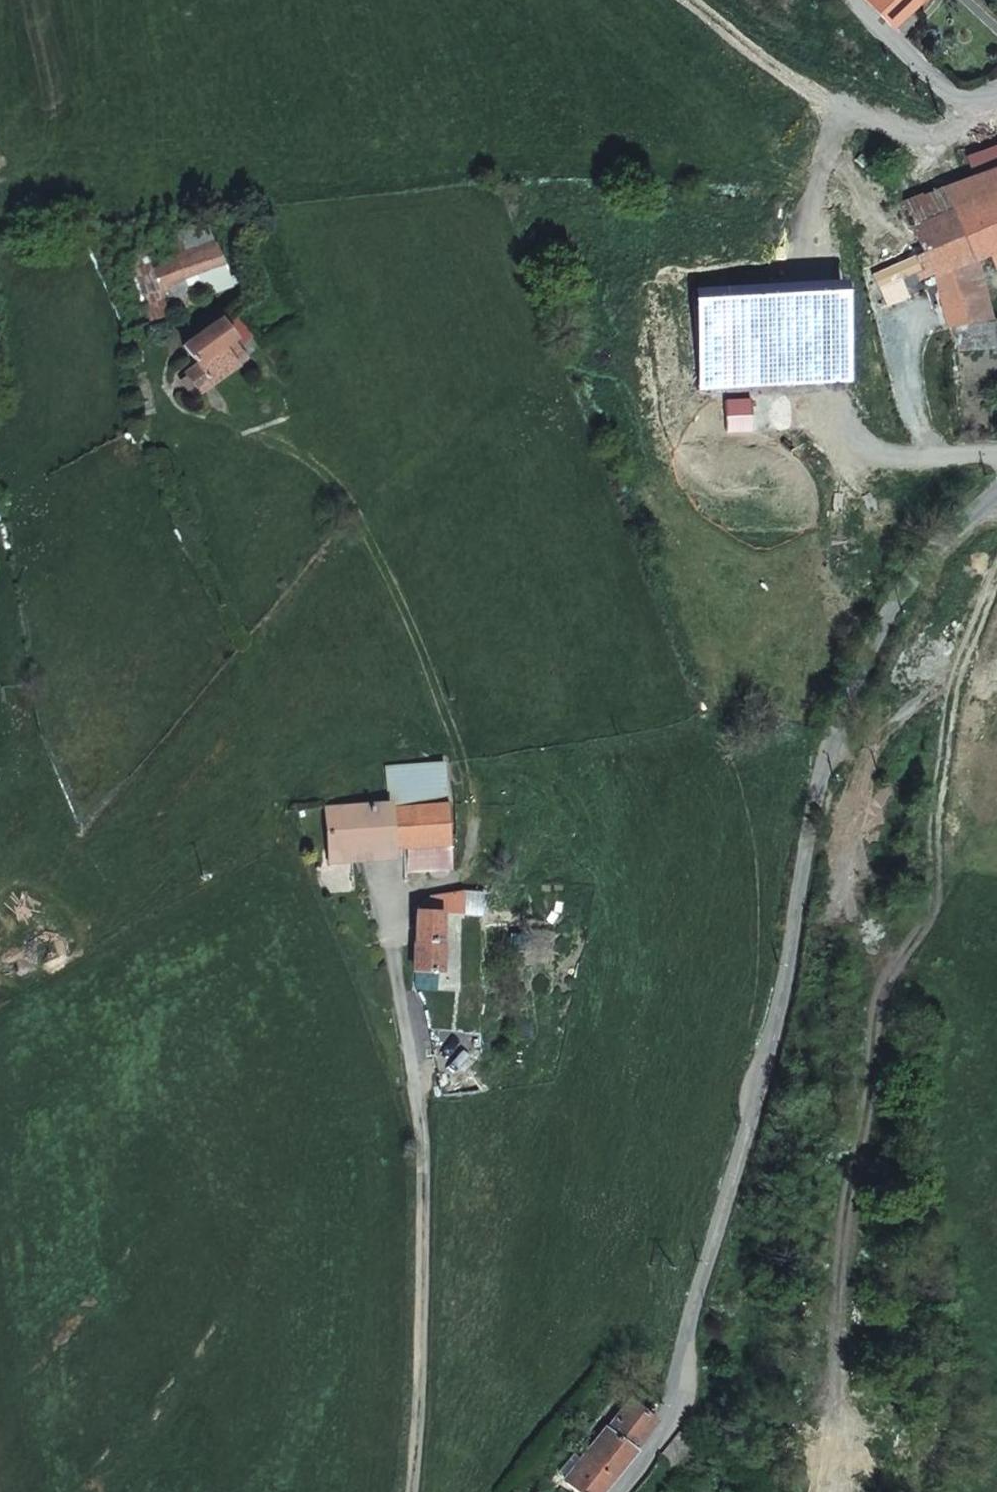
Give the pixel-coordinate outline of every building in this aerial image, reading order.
[(894,24),(902,16),(918,0),(870,0),(894,24)] [(942,190),(951,214),(917,230),(945,277),(981,262),(996,256),(996,170),(942,190)] [(222,280),(233,275),(218,241),(156,268),(165,291),(217,270),(222,280)] [(953,330),(992,326),(981,262),(945,277),(953,330)] [(217,381),(237,365),(225,348),(239,338),(223,317),(188,345),(217,381)] [(338,844),(362,844),(401,845),(418,845),(418,874),(449,875),(448,803),(446,803),(446,763),(387,761),(387,799),(338,799),(338,844)] [(338,854),(365,854),(400,854),(401,845),(362,844),(338,844),(338,854)] [(475,890),(460,889),(460,906),(475,906),(475,890)] [(412,914),(412,969),(439,968),(437,913),(412,914)] [(564,1487),(572,1491),(603,1491),(607,1488),(651,1423),(628,1404),(614,1423),(599,1443),(581,1465),(571,1458),(557,1475),(567,1483),(564,1487)] [(701,1453),(673,1435),(659,1457),(686,1476),(701,1453)]
